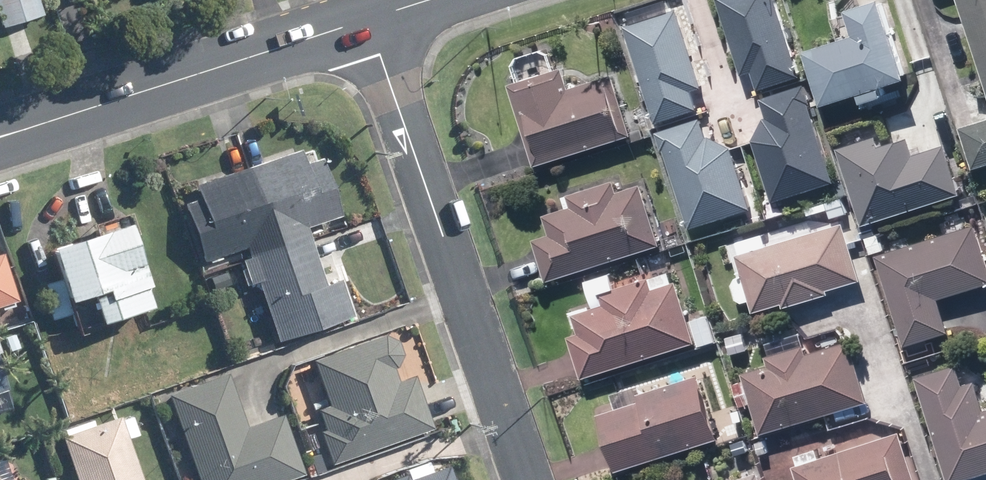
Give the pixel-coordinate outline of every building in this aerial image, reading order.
[(3,25),(42,14),(38,0),(0,0),(0,14),(3,25)] [(917,73),(893,0),(877,0),(858,6),(866,32),(817,48),(834,101),(871,89),(874,99),(896,91),(893,82),(917,73)] [(979,48),(985,46),(985,0),(963,0),(979,48)] [(653,67),(676,140),(725,124),(731,142),(763,133),(746,81),(751,79),(739,40),(653,67)] [(567,66),(514,83),(539,163),(637,133),(618,73),(574,87),(567,66)] [(651,102),(639,107),(649,136),(661,133),(651,102)] [(782,120),(798,169),(834,158),(818,108),(782,120)] [(965,127),(979,167),(985,164),(985,120),(965,127)] [(880,147),(877,137),(839,149),(863,226),(961,195),(946,146),(916,155),(911,137),(880,147)] [(299,150),(248,167),(305,330),(353,314),(341,278),(326,283),(307,227),(341,215),(321,158),(304,164),(299,150)] [(836,178),(832,161),(818,165),(823,182),(836,178)] [(202,200),(185,205),(204,262),(247,247),(250,257),(242,260),(249,283),(258,280),(279,339),(305,330),(248,167),(197,185),(202,200)] [(577,206),(548,215),(554,232),(537,238),(550,279),(665,243),(646,184),(621,192),(617,180),(573,194),(577,206)] [(846,196),(830,200),(835,217),(851,212),(846,196)] [(130,220),(53,244),(70,298),(94,291),(102,320),(154,305),(147,285),(149,283),(130,220)] [(832,288),(866,279),(848,221),(743,254),(760,310),(788,302),(790,305),(833,292),(832,288)] [(882,252),(909,342),(953,330),(943,296),(985,284),(985,243),(980,223),(882,252)] [(882,232),(867,237),(872,254),(887,249),(882,232)] [(686,244),(672,249),(676,262),(691,257),(686,244)] [(18,299),(3,253),(0,254),(0,305),(18,299)] [(205,280),(211,296),(222,292),(216,276),(205,280)] [(579,313),(585,331),(574,334),(587,376),(701,340),(681,280),(657,288),(654,276),(604,290),(608,304),(579,313)] [(756,326),(725,336),(731,355),(762,345),(756,326)] [(385,336),(316,360),(331,405),(320,408),(327,430),(321,432),(332,463),(433,428),(415,376),(398,381),(394,369),(398,367),(402,354),(397,341),(385,336)] [(775,364),(748,371),(767,432),(871,400),(853,340),(811,352),(809,343),(772,355),(775,364)] [(954,479),(960,479),(985,472),(985,398),(980,379),(968,383),(962,364),(922,377),(954,479)] [(169,394),(198,479),(283,479),(304,473),(284,414),(245,427),(227,374),(169,394)] [(645,401),(603,414),(620,469),(723,436),(704,374),(642,394),(645,401)] [(756,402),(752,390),(740,393),(743,405),(756,402)] [(745,414),(721,421),(727,442),(751,434),(745,414)] [(120,416),(61,436),(77,479),(143,479),(120,416)] [(905,431),(825,456),(822,447),(801,454),(805,463),(799,465),(804,479),(920,479),(905,431)] [(751,437),(727,445),(732,459),(756,451),(751,437)] [(758,441),(762,454),(771,451),(767,438),(758,441)] [(429,470),(446,464),(436,440),(397,455),(405,478),(401,479),(432,479),(429,470)] [(765,471),(736,479),(768,479),(765,471)]
